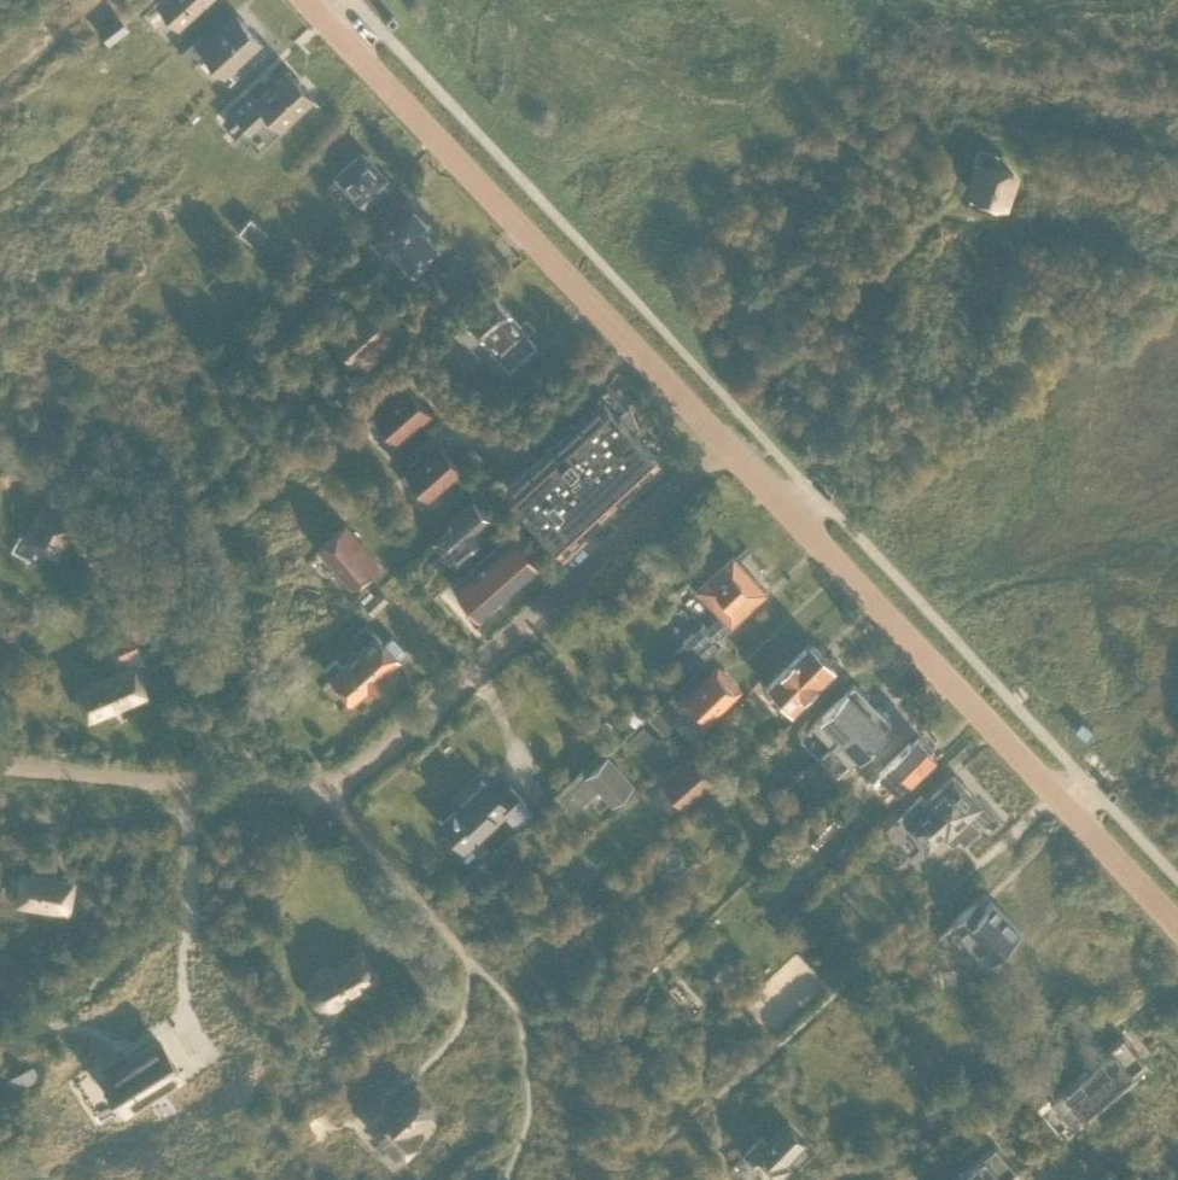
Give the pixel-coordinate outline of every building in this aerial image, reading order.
[(180,25),(207,0),(158,0),(157,0),(180,25)] [(117,12),(100,26),(108,35),(125,22),(117,12)] [(203,30),(188,44),(200,57),(205,51),(224,71),(260,38),(237,13),(210,38),(203,30)] [(268,111),(281,126),(313,96),(288,69),(257,97),(252,92),(233,110),(250,128),(268,111)] [(971,191),(1003,202),(1014,172),(994,165),(999,151),(979,143),(973,159),(982,162),(971,191)] [(337,173),(360,198),(368,206),(388,187),(381,178),(385,175),(362,150),(337,173)] [(409,200),(370,236),(380,247),(387,241),(414,271),(440,247),(424,230),(431,224),(409,200)] [(250,214),(238,228),(247,236),(260,222),(250,214)] [(500,354),(524,332),(519,327),(521,325),(509,312),(510,311),(495,294),(468,318),(468,317),(454,329),(453,327),(435,343),(462,373),(481,355),(471,344),(483,333),(484,334),(483,335),(500,354)] [(362,295),(326,328),(353,357),(357,354),(367,366),(408,329),(389,308),(381,315),(362,295)] [(628,424),(630,421),(620,411),(629,403),(607,380),(564,419),(571,427),(508,486),(545,526),(561,543),(561,544),(657,455),(628,424)] [(375,413),(397,439),(419,420),(423,425),(433,416),(406,386),(375,413)] [(406,471),(429,496),(450,477),(455,482),(465,473),(438,443),(406,471)] [(453,523),(433,540),(456,565),(486,538),(477,528),(489,517),(473,500),(450,520),(453,523)] [(45,505),(28,537),(56,552),(73,521),(45,505)] [(378,561),(346,523),(319,545),(352,583),(378,561)] [(545,526),(538,533),(554,550),(561,543),(545,526)] [(506,532),(489,547),(517,577),(521,574),(521,575),(531,566),(530,566),(536,560),(517,538),(513,541),(506,532)] [(481,569),(459,589),(479,611),(492,599),(493,600),(503,591),(502,591),(517,577),(489,547),(474,561),(481,569)] [(717,636),(767,590),(733,554),(696,588),(720,613),(707,626),(702,621),(683,639),(701,659),(721,641),(717,636)] [(367,585),(359,593),(365,599),(373,591),(367,585)] [(379,587),(364,602),(374,611),(388,597),(379,587)] [(393,635),(384,643),(365,621),(354,631),(365,644),(361,648),(382,671),(397,657),(396,656),(404,649),(393,635)] [(141,649),(135,633),(115,642),(121,657),(141,649)] [(788,708),(833,663),(810,640),(765,685),(788,708)] [(382,671),(361,648),(346,661),(367,684),(366,685),(370,689),(386,675),(382,671)] [(367,684),(346,661),(342,665),(335,657),(324,667),(352,698),(366,685),(367,684)] [(146,691),(134,664),(77,689),(89,716),(146,691)] [(669,666),(656,678),(667,691),(680,678),(669,666)] [(301,679),(291,667),(279,676),(290,689),(301,679)] [(716,670),(685,701),(702,718),(733,688),(716,670)] [(799,733),(818,753),(872,700),(854,681),(806,727),(801,722),(797,727),(801,731),(799,733)] [(872,700),(818,753),(837,771),(851,755),(853,757),(891,719),(872,700)] [(657,706),(649,714),(664,730),(672,723),(657,706)] [(643,722),(627,738),(638,748),(654,733),(643,722)] [(874,777),(873,778),(891,795),(920,766),(924,770),(935,759),(930,755),(935,751),(919,735),(912,742),(910,740),(874,777)] [(683,759),(662,779),(684,802),(711,776),(691,754),(695,750),(689,743),(678,754),(683,759)] [(571,788),(563,796),(573,807),(581,799),(598,784),(612,799),(631,782),(606,756),(571,788)] [(921,793),(899,814),(901,816),(929,846),(942,833),(952,843),(958,836),(963,842),(980,826),(969,814),(973,810),(981,802),(954,773),(927,799),(921,793)] [(871,774),(866,779),(869,782),(873,778),(874,777),(871,774)] [(486,780),(441,822),(464,846),(477,833),(479,835),(480,834),(480,833),(507,807),(510,811),(524,798),(510,783),(511,783),(506,778),(494,789),(486,780)] [(826,809),(804,832),(815,842),(817,844),(840,821),(826,809)] [(18,902),(68,909),(72,881),(22,873),(18,902)] [(976,896),(952,919),(961,929),(965,926),(994,956),(1022,929),(992,898),(985,905),(976,896)] [(423,945),(405,956),(419,979),(420,981),(428,976),(435,972),(439,970),(428,953),(423,945)] [(335,1003),(336,1002),(343,998),(341,994),(375,975),(362,953),(328,971),(326,967),(319,971),(315,974),(314,975),(313,976),(312,978),(311,981),(310,982),(310,985),(309,987),(310,990),(310,992),(311,994),(312,997),(314,998),(316,1000),(318,1002),(320,1003),(324,1004),(326,1004),(328,1005),(331,1004),(332,1004),(335,1003)] [(1092,1060),(1049,1097),(1052,1101),(1058,1095),(1075,1115),(1096,1098),(1132,1067),(1129,1063),(1139,1055),(1143,1058),(1143,1057),(1122,1033),(1091,1059),(1092,1060)] [(160,1040),(104,1075),(125,1109),(182,1073),(160,1040)] [(651,1061),(644,1070),(654,1078),(665,1063),(667,1061),(656,1053),(651,1061)] [(10,1076),(17,1091),(41,1079),(34,1064),(10,1076)] [(370,1115),(370,1124),(394,1151),(399,1155),(421,1134),(417,1130),(414,1126),(429,1112),(430,1102),(418,1090),(408,1089),(399,1098),(393,1104),(392,1103),(382,1103),(370,1115)] [(744,1152),(772,1179),(774,1179),(790,1165),(784,1159),(804,1139),(787,1122),(767,1141),(761,1135),(744,1152)] [(953,1179),(1001,1179),(1006,1176),(1003,1172),(1013,1164),(1016,1167),(1017,1167),(995,1142),(964,1168),(965,1170),(953,1179)] [(1135,1169),(1122,1179),(1145,1179),(1135,1169)]
